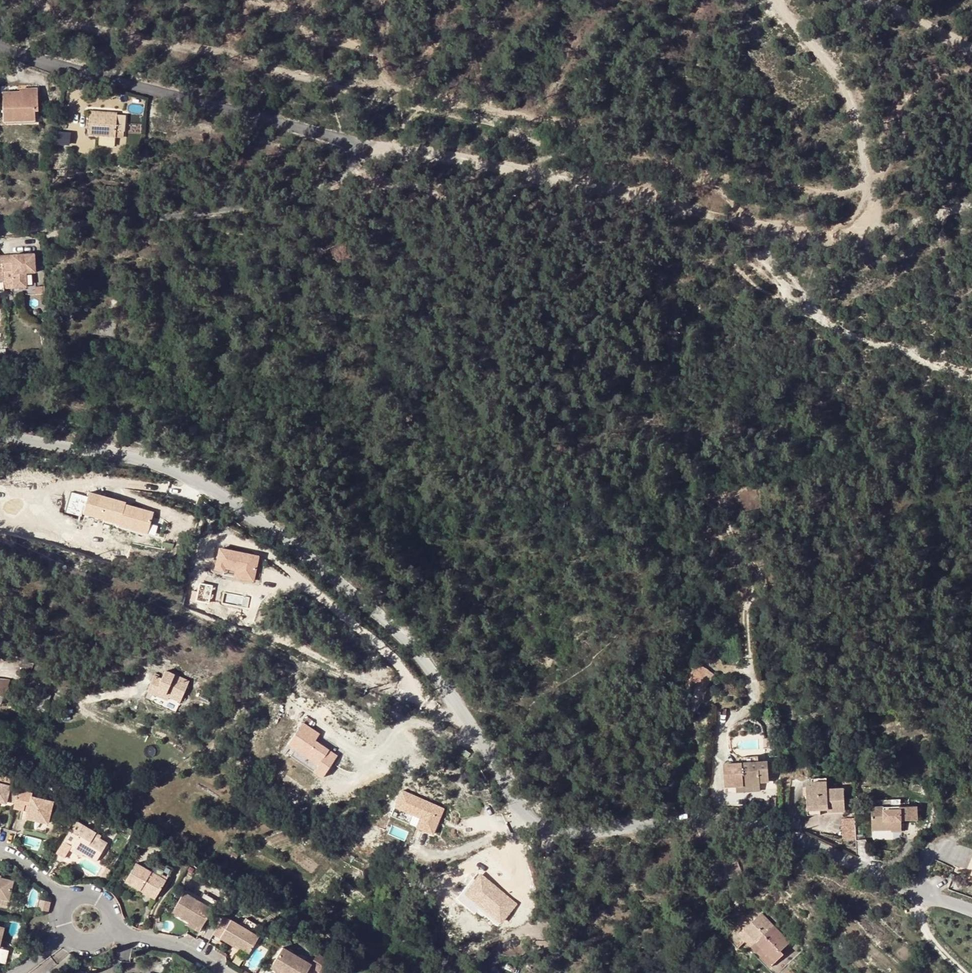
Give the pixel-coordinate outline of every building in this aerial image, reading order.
[(24,92),(20,92),(3,92),(3,121),(35,120),(35,110),(38,110),(38,89),(24,89),(24,92)] [(89,111),(88,135),(116,136),(116,130),(126,130),(126,113),(89,111)] [(56,143),(69,143),(70,131),(57,130),(56,143)] [(27,287),(26,273),(36,273),(36,255),(0,255),(0,261),(0,262),(1,264),(2,270),(10,270),(11,288),(27,287)] [(147,535),(152,514),(125,507),(126,504),(89,494),(83,515),(120,525),(119,527),(147,535)] [(168,524),(165,537),(173,540),(177,526),(168,524)] [(219,550),(215,570),(222,572),(222,570),(234,573),(233,578),(252,581),(257,558),(219,550)] [(692,678),(706,688),(717,674),(702,663),(692,678)] [(153,675),(146,690),(154,693),(156,690),(167,695),(179,700),(188,681),(164,670),(160,678),(153,675)] [(38,703),(47,706),(50,694),(38,690),(37,693),(41,695),(38,703)] [(156,690),(154,693),(166,698),(167,695),(156,690)] [(322,778),(337,756),(315,741),(311,739),(316,732),(302,723),(288,744),(295,748),(290,756),(322,778)] [(461,752),(469,757),(472,752),(464,748),(461,752)] [(770,781),(768,762),(759,763),(742,764),(724,765),(725,787),(737,786),(761,784),(761,782),(770,781)] [(16,787),(19,778),(11,776),(12,773),(0,770),(0,801),(2,801),(3,798),(13,801),(16,787)] [(810,783),(824,782),(824,773),(810,774),(810,783)] [(801,806),(819,806),(819,802),(827,802),(827,805),(827,807),(844,807),(842,784),(824,784),(824,782),(810,783),(800,783),(801,806)] [(16,787),(13,801),(12,807),(26,810),(26,815),(27,818),(42,822),(46,819),(49,804),(47,801),(30,796),(31,791),(16,787)] [(401,791),(390,818),(432,836),(443,809),(401,791)] [(773,810),(781,809),(780,797),(773,797),(773,810)] [(890,828),(900,828),(900,818),(913,819),(916,819),(916,803),(913,804),(900,804),(901,809),(882,809),(882,804),(872,804),(871,825),(890,825),(890,828)] [(842,831),(855,831),(854,817),(842,818),(842,831)] [(93,833),(73,821),(60,842),(67,846),(69,844),(81,852),(80,854),(93,862),(104,844),(96,839),(91,836),(93,833)] [(69,844),(67,846),(65,849),(78,857),(80,854),(81,852),(69,844)] [(140,890),(141,886),(157,895),(165,879),(134,862),(124,882),(140,890)] [(472,905),(502,925),(518,899),(480,874),(466,894),(475,900),(472,905)] [(10,904),(15,884),(0,880),(0,902),(10,904)] [(140,890),(155,898),(157,895),(141,886),(140,890)] [(181,891),(210,908),(213,902),(204,897),(203,898),(183,887),(181,891)] [(186,919),(199,926),(210,908),(181,891),(170,910),(186,919)] [(48,911),(51,901),(41,899),(38,909),(48,911)] [(209,932),(216,937),(221,928),(226,919),(219,915),(209,932)] [(186,919),(183,923),(197,931),(199,926),(186,919)] [(216,937),(229,944),(230,942),(245,951),(254,935),(226,919),(221,928),(216,937)] [(752,931),(760,940),(756,943),(776,962),(783,955),(781,952),(790,943),(765,919),(752,931)] [(771,967),(776,962),(756,943),(760,940),(752,931),(744,940),(754,950),(771,967)] [(296,956),(280,947),(271,963),(284,970),(283,972),(303,972),(308,966),(309,964),(303,961),(296,956)] [(9,950),(0,948),(0,961),(6,962),(9,950)] [(298,953),(296,956),(303,961),(305,957),(298,953)] [(315,953),(309,964),(308,966),(318,972),(326,960),(315,953)] [(268,967),(280,972),(283,972),(284,970),(271,963),(268,967)]
